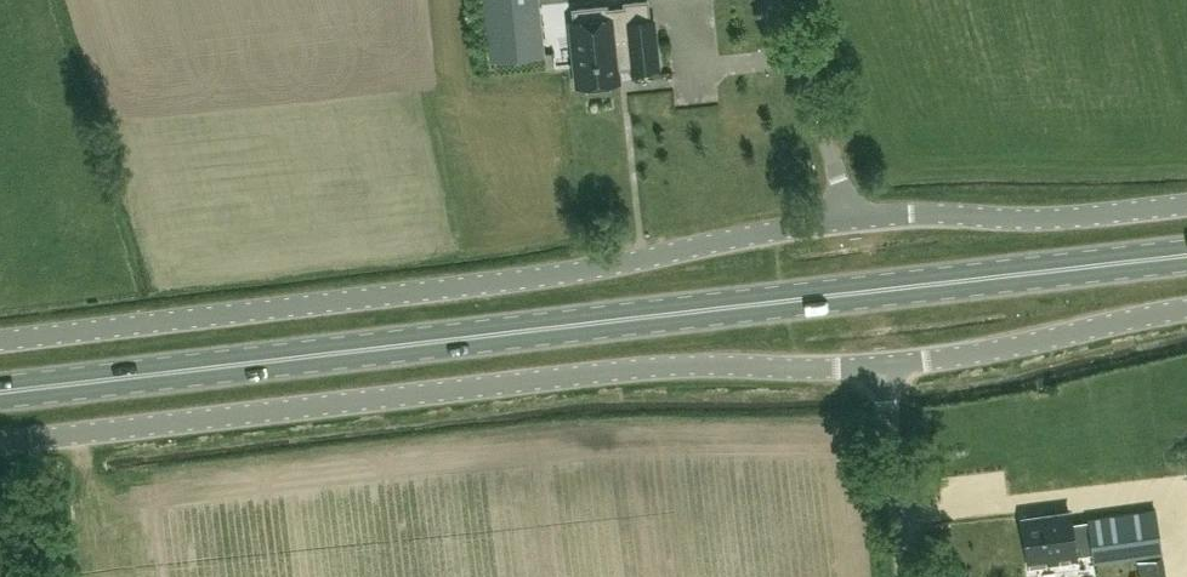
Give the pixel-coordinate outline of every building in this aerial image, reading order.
[(491,59),(545,54),(539,0),(485,0),(491,59)] [(654,18),(653,17),(649,17),(648,0),(629,0),(624,1),(625,5),(607,7),(607,3),(573,7),(574,19),(570,19),(577,85),(590,83),(590,87),(607,85),(607,82),(620,80),(618,68),(618,65),(631,64),(631,67),(631,69),(659,66),(654,25),(654,18)] [(1070,509),(1023,516),(1029,556),(1045,553),(1046,563),(1078,558),(1076,548),(1093,546),(1095,560),(1162,550),(1155,507),(1088,516),(1088,518),(1072,521),(1070,509)] [(1137,559),(1139,576),(1167,576),(1164,555),(1137,559)]
